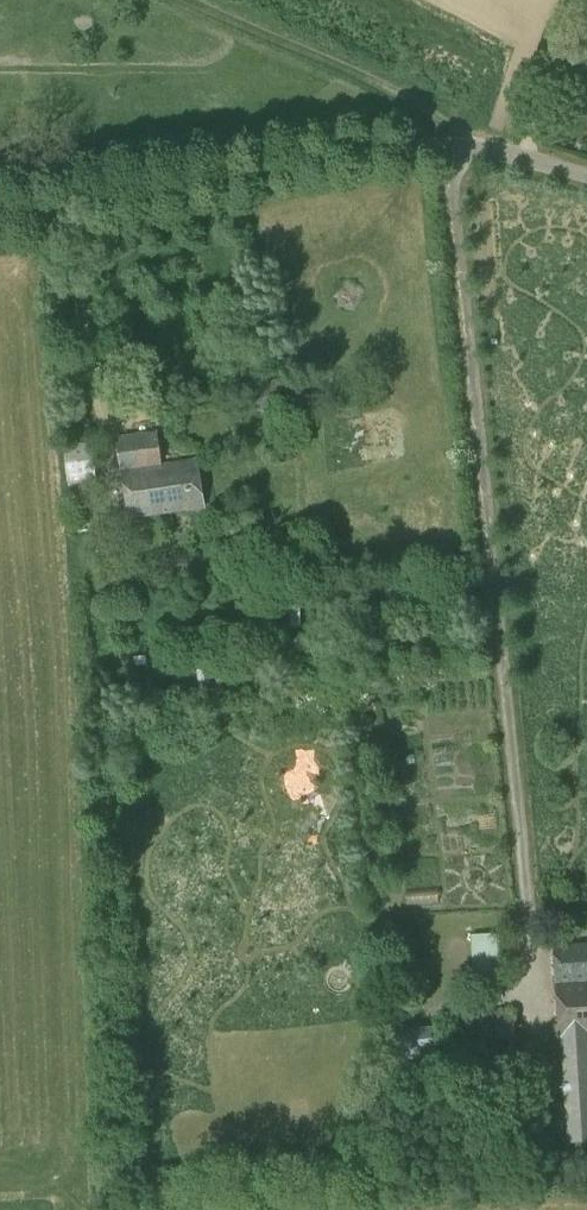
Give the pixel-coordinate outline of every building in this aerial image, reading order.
[(576,77),(586,79),(586,61),(580,59),(576,77)] [(161,465),(156,431),(116,437),(129,519),(205,507),(198,460),(161,465)] [(68,482),(96,479),(92,442),(64,444),(68,482)] [(200,698),(224,696),(222,668),(198,670),(200,698)] [(554,946),(568,1143),(586,1142),(586,944),(554,946)] [(515,1041),(513,1010),(477,1013),(477,1015),(449,1017),(451,1036),(479,1034),(479,1043),(515,1041)] [(393,1059),(432,1054),(429,1030),(390,1034),(393,1059)]
